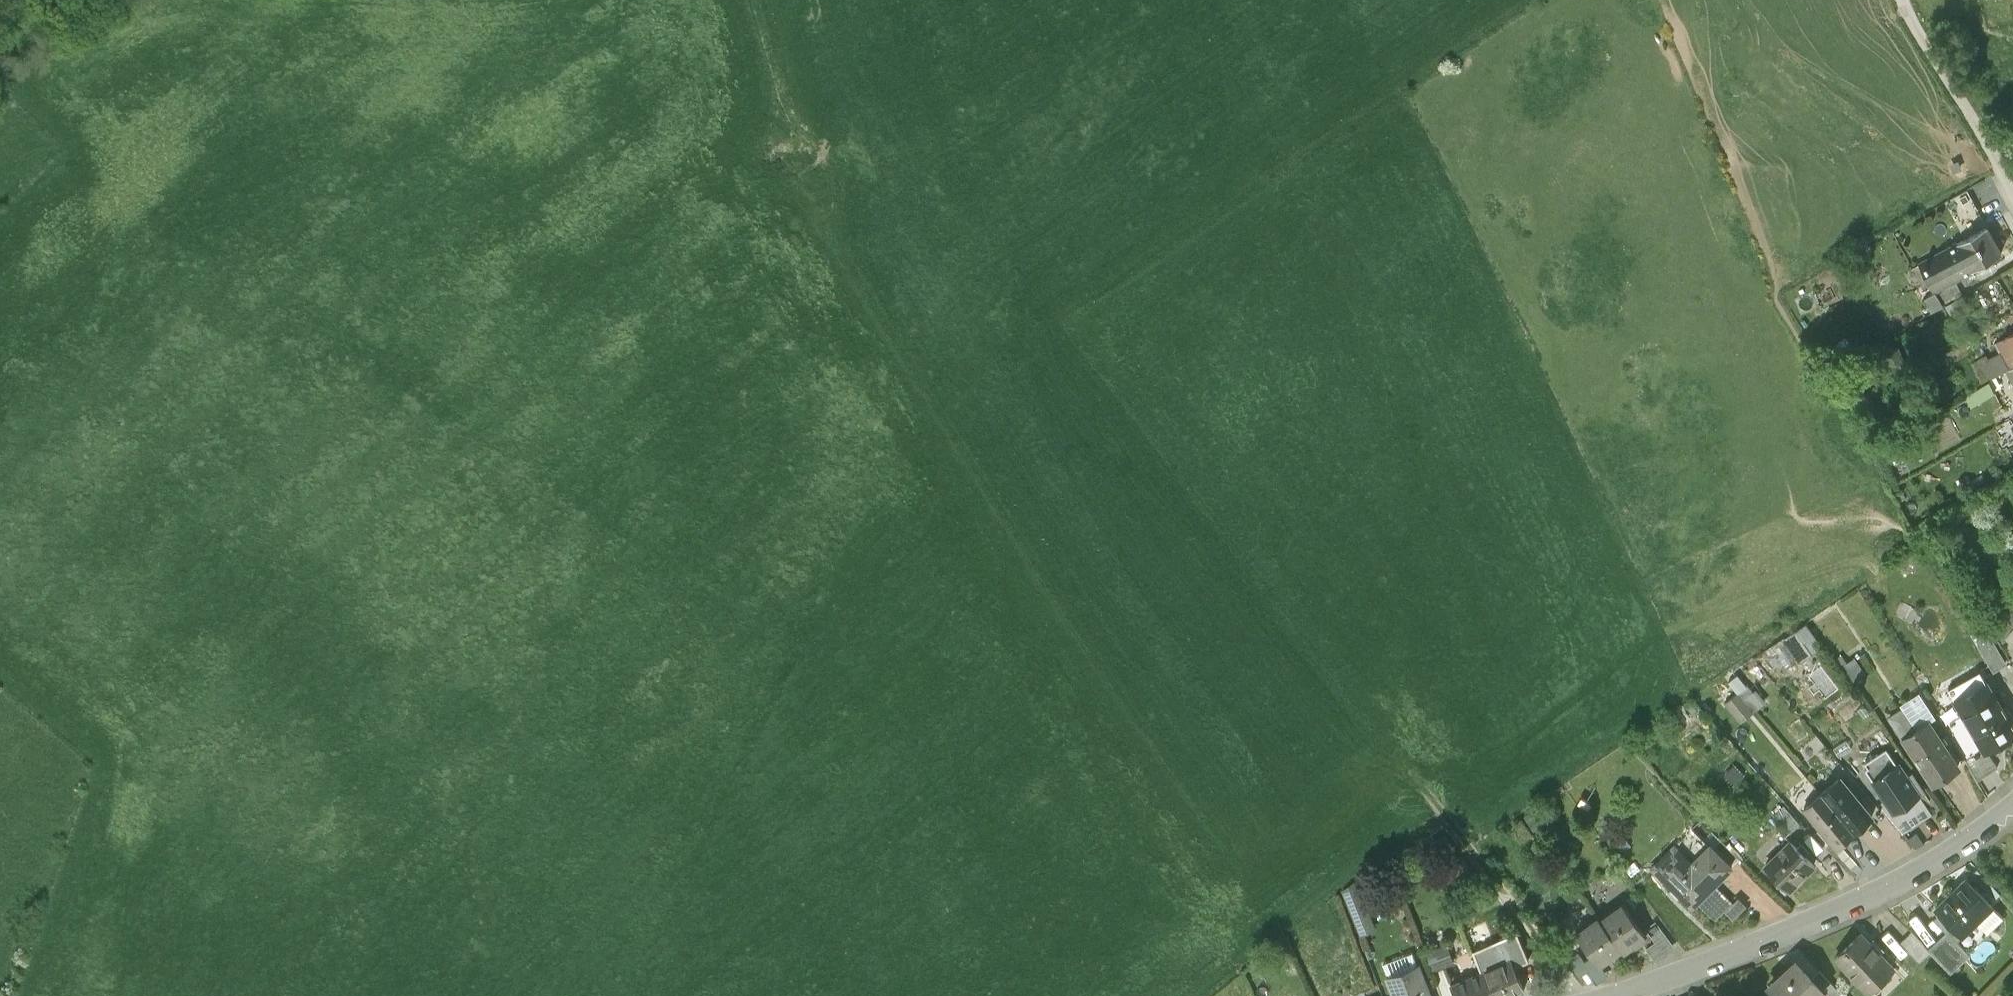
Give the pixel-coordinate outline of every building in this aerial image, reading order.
[(2002,258),(1987,230),(1923,265),(1939,293),(2002,258)] [(1989,624),(2012,668),(2012,606),(1989,624)] [(1844,683),(1803,624),(1770,647),(1811,706),(1844,683)] [(1980,671),(1948,691),(1986,752),(2012,735),(2012,725),(1980,671)] [(1727,700),(1743,720),(1769,699),(1753,679),(1727,700)] [(1949,752),(1929,722),(1919,729),(1904,707),(1889,717),(1934,784),(1960,767),(1949,751),(1949,752)] [(1895,767),(1887,755),(1880,760),(1877,755),(1866,762),(1869,767),(1866,769),(1887,802),(1879,808),(1902,835),(1933,816),(1920,795),(1918,796),(1901,767),(1900,767),(1899,765),(1895,767)] [(1840,777),(1822,792),(1855,831),(1873,816),(1840,777)] [(1855,831),(1822,792),(1804,807),(1837,846),(1855,831)] [(1731,866),(1691,828),(1650,869),(1692,909),(1731,866)] [(1815,864),(1791,840),(1766,865),(1789,889),(1815,864)] [(1993,905),(1967,878),(1936,907),(1940,912),(1939,922),(1947,930),(1954,938),(1955,937),(1960,932),(1963,935),(1993,905)] [(1622,906),(1600,922),(1622,951),(1623,953),(1646,937),(1622,906)] [(1622,951),(1600,922),(1598,920),(1576,937),(1600,968),(1622,951)] [(1955,937),(1954,938),(1947,930),(1928,949),(1950,972),(1970,953),(1955,937)] [(1892,966),(1861,933),(1834,958),(1865,991),(1892,966)] [(1483,975),(1492,995),(1515,995),(1525,991),(1516,970),(1530,963),(1518,935),(1474,954),(1483,975)] [(1412,953),(1383,965),(1396,995),(1430,995),(1412,953)] [(1795,961),(1771,985),(1781,995),(1819,995),(1824,991),(1795,961)] [(1483,975),(1453,989),(1456,995),(1492,995),(1483,975)]
